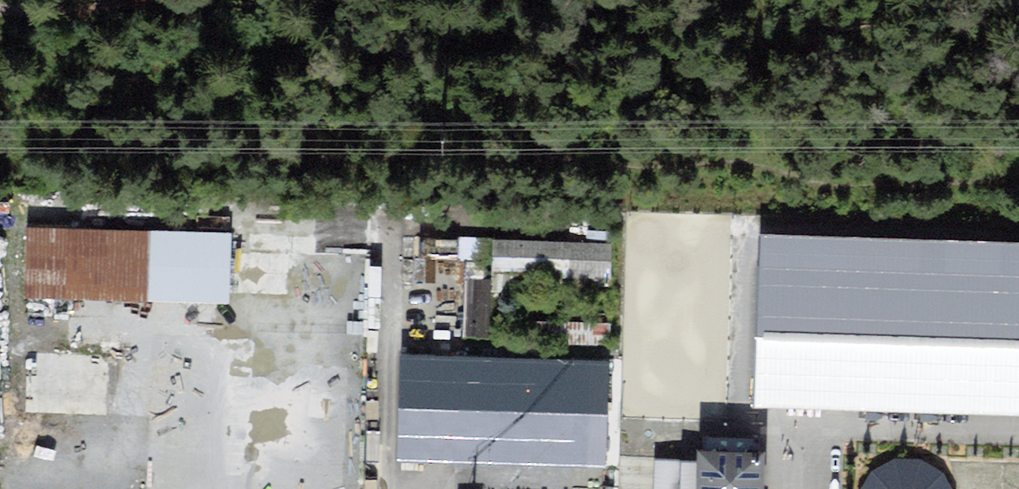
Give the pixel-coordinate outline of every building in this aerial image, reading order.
[(230,235),(26,230),(24,299),(228,305),(230,235)] [(613,240),(490,237),(489,276),(596,278),(595,287),(612,287),(613,240)] [(458,239),(417,238),(416,256),(458,257),(458,239)] [(754,238),(749,412),(1018,419),(1018,245),(754,238)] [(347,290),(371,290),(371,259),(347,259),(347,290)] [(562,324),(562,345),(611,346),(612,325),(562,324)] [(389,463),(603,470),(606,363),(393,356),(389,463)] [(654,460),(653,488),(762,488),(763,452),(698,450),(697,461),(654,460)] [(948,478),(936,466),(920,459),(903,457),(887,462),(873,471),(863,485),(861,488),(954,488),(948,478)]
